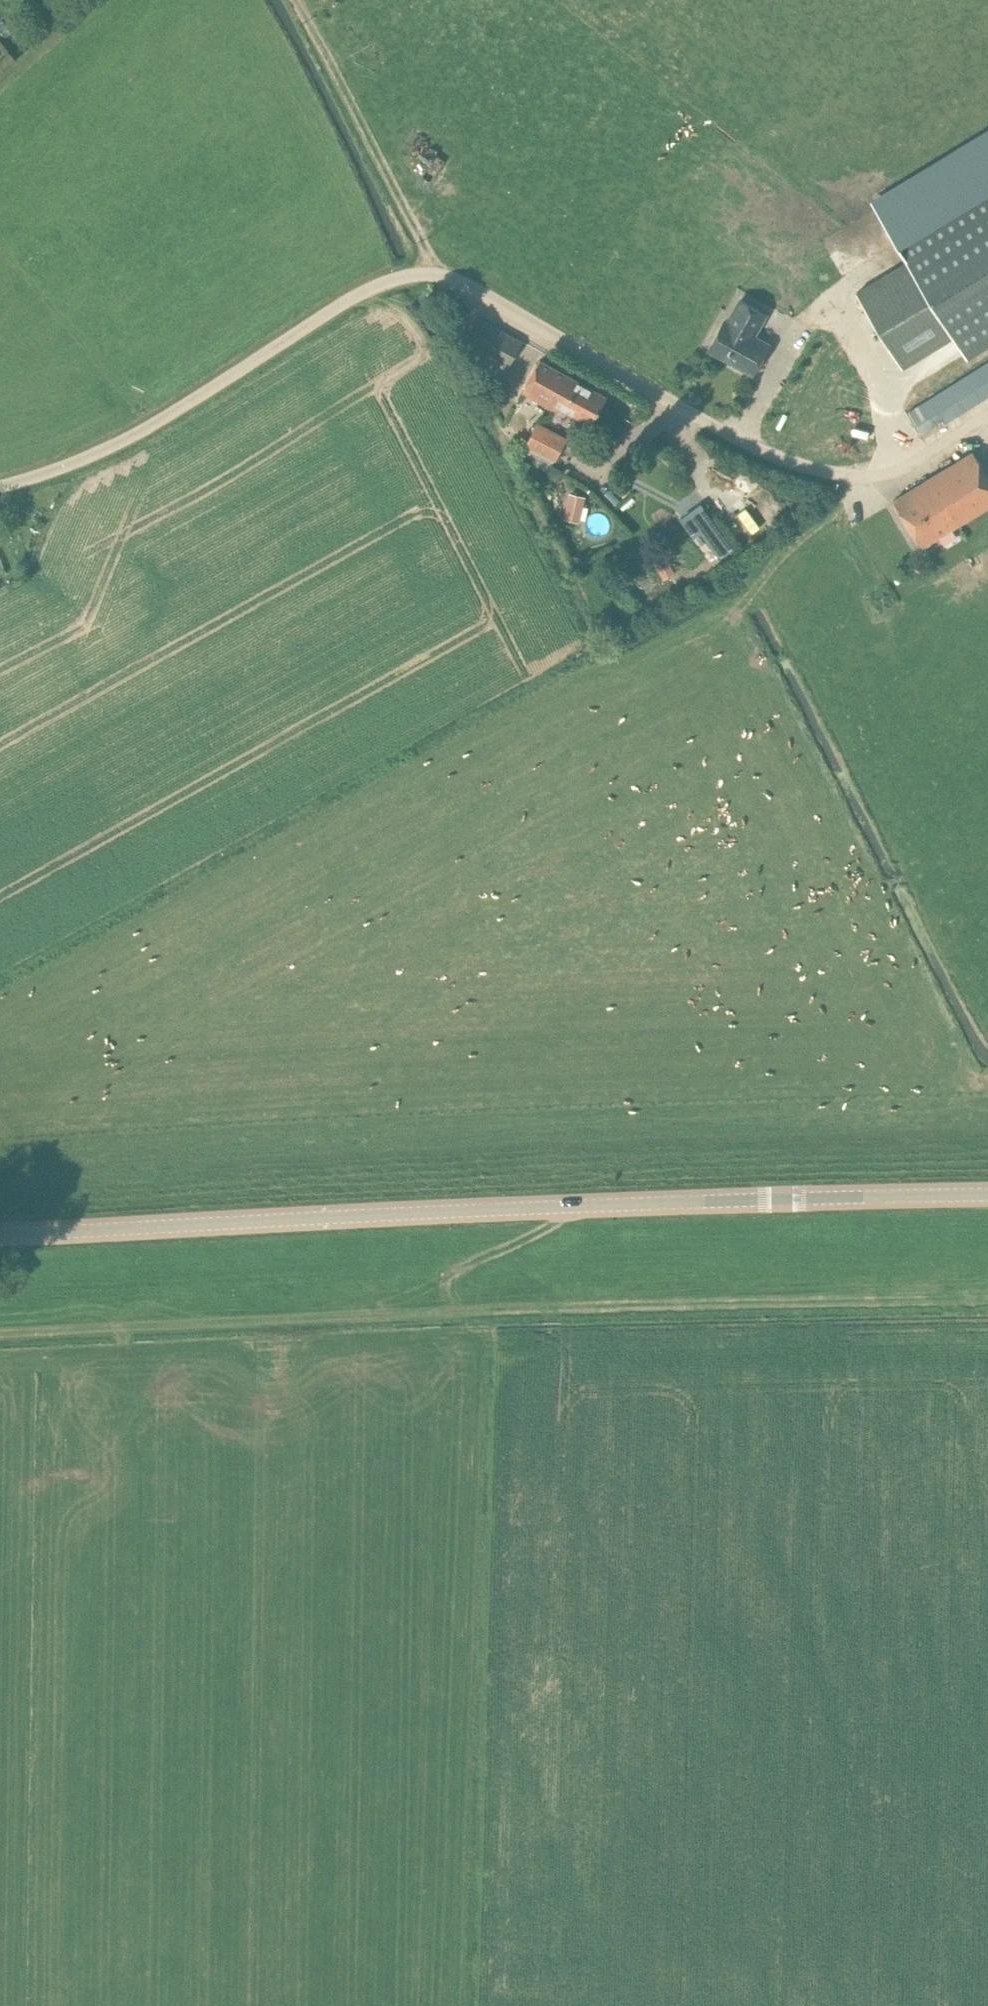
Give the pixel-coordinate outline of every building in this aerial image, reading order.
[(5,25),(0,29),(0,32),(4,38),(11,33),(5,25)] [(855,292),(902,368),(953,337),(967,359),(987,347),(987,132),(873,203),(894,239),(898,244),(907,260),(855,292)] [(431,148),(415,166),(428,178),(444,160),(431,148)] [(710,348),(753,372),(769,343),(753,335),(765,313),(741,299),(728,322),(725,320),(710,348)] [(464,341),(509,366),(523,341),(478,316),(464,341)] [(567,409),(592,422),(607,395),(541,359),(524,392),(565,414),(567,409)] [(920,432),(942,420),(945,424),(987,397),(987,361),(908,411),(920,432)] [(567,437),(537,421),(519,456),(548,471),(567,437)] [(987,504),(987,476),(972,451),(893,500),(922,545),(987,504)] [(569,492),(563,518),(579,522),(586,496),(569,492)] [(713,519),(700,529),(721,558),(734,548),(713,519)] [(666,555),(654,562),(663,578),(675,572),(666,555)]
